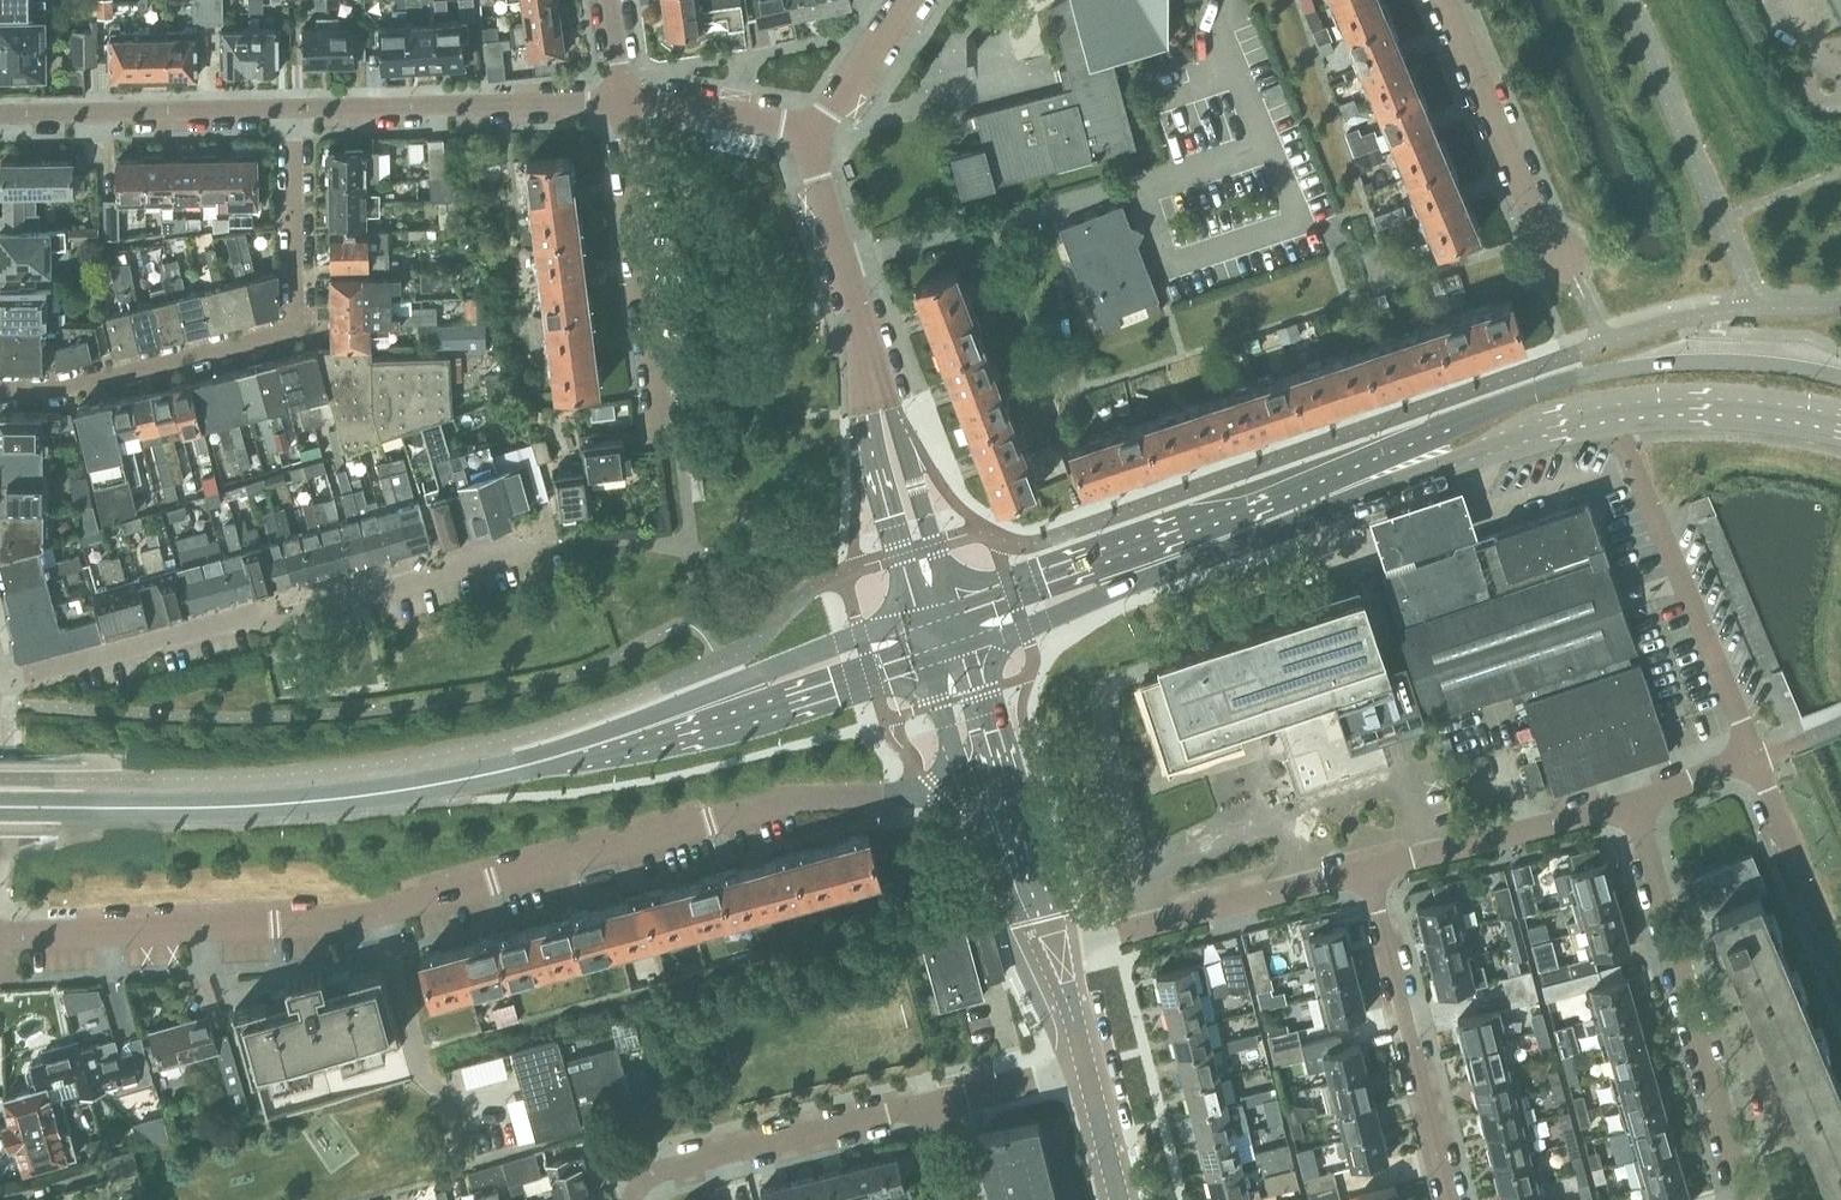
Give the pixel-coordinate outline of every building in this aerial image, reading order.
[(32,12),(47,12),(46,0),(0,0),(0,13),(32,12)] [(78,10),(77,0),(74,0),(63,0),(63,11),(78,10)] [(99,15),(113,15),(113,0),(99,0),(99,15)] [(209,0),(194,0),(194,23),(209,23),(209,0)] [(209,23),(223,23),(223,0),(209,0),(209,23)] [(437,11),(449,10),(448,0),(436,0),(437,11)] [(462,18),(476,16),(475,0),(461,0),(462,18)] [(524,10),(562,5),(562,0),(523,0),(524,10)] [(666,12),(742,3),(741,0),(665,0),(666,12)] [(791,0),(757,0),(762,22),(778,19),(778,21),(789,19),(789,16),(794,15),(791,0)] [(794,15),(823,9),(821,0),(791,0),(794,15)] [(823,9),(852,3),(851,0),(821,0),(823,9)] [(983,138),(994,178),(995,184),(997,183),(996,183),(1057,167),(1059,167),(1058,166),(1093,157),(1101,155),(1137,145),(1121,87),(1112,56),(1169,41),(1169,0),(1059,0),(1052,5),(1068,66),(1060,68),(1065,88),(976,112),(976,114),(978,113),(982,126),(980,126),(983,138)] [(1349,31),(1388,14),(1382,0),(1336,0),(1349,31)] [(742,3),(666,12),(668,24),(665,24),(666,34),(669,34),(669,35),(690,32),(691,35),(701,34),(700,31),(705,31),(704,18),(728,15),(730,28),(745,26),(742,3)] [(512,23),(513,34),(562,28),(560,16),(564,16),(562,5),(524,10),(526,21),(512,23)] [(409,8),(394,9),(395,23),(377,24),(378,42),(382,42),(383,67),(385,67),(386,71),(403,70),(403,66),(411,66),(409,8)] [(0,13),(0,73),(23,73),(28,77),(39,77),(44,72),(45,72),(44,20),(33,20),(32,12),(0,13)] [(1349,31),(1378,101),(1418,85),(1388,14),(1349,31)] [(249,15),(249,28),(250,68),(257,68),(257,70),(263,69),(264,71),(264,72),(266,73),(268,74),(269,75),(271,75),(273,75),(274,74),(276,74),(277,73),(278,72),(278,70),(279,69),(280,69),(279,27),(260,27),(260,15),(249,15)] [(329,63),(329,15),(317,16),(318,26),(303,26),(304,64),(307,64),(307,67),(321,67),(321,63),(329,63)] [(340,15),(329,15),(329,63),(337,63),(337,66),(352,66),(352,63),(355,63),(354,25),(340,26),(340,15)] [(91,29),(75,29),(75,63),(98,63),(98,19),(91,19),(91,29)] [(467,19),(437,21),(439,64),(446,64),(446,67),(464,66),(464,63),(466,62),(464,37),(468,37),(467,19)] [(437,21),(409,22),(411,66),(419,65),(419,69),(437,68),(437,64),(439,64),(437,21)] [(122,24),(111,25),(112,77),(124,77),(128,80),(135,79),(139,77),(141,77),(140,29),(139,29),(139,31),(122,31),(122,24)] [(499,25),(484,27),(485,38),(500,36),(499,25)] [(1315,31),(1319,45),(1333,40),(1328,27),(1315,31)] [(186,30),(169,30),(169,76),(171,76),(175,79),(182,78),(186,76),(198,76),(197,28),(186,28),(186,30)] [(250,68),(249,28),(221,28),(222,70),(223,70),(224,71),(224,73),(225,74),(227,75),(229,75),(230,76),(231,76),(234,75),(237,73),(238,72),(239,70),(245,70),(245,68),(250,68)] [(562,28),(513,34),(515,45),(529,43),(530,56),(534,56),(534,59),(547,57),(550,55),(551,55),(551,53),(569,51),(567,39),(563,39),(562,28)] [(150,29),(140,29),(141,77),(152,76),(156,79),(163,79),(167,76),(169,76),(169,30),(150,30),(150,29)] [(975,36),(968,38),(971,51),(978,49),(975,36)] [(506,62),(504,37),(485,39),(488,64),(506,62)] [(1320,47),(1322,55),(1335,51),(1332,43),(1320,47)] [(1378,101),(1408,172),(1447,156),(1418,85),(1378,101)] [(994,178),(983,138),(971,141),(972,147),(952,153),(963,192),(964,192),(963,186),(994,178)] [(330,159),(330,179),(367,179),(380,178),(379,150),(363,150),(363,147),(348,147),(348,150),(335,150),(335,147),(331,147),(327,151),(327,159),(330,159)] [(430,162),(431,176),(446,176),(444,147),(430,148),(430,162)] [(1368,151),(1355,156),(1360,170),(1368,167),(1371,161),(1368,151)] [(219,153),(201,154),(202,197),(219,196),(219,203),(230,202),(229,157),(219,157),(219,153)] [(238,156),(229,157),(230,202),(261,202),(261,183),(258,183),(257,153),(238,153),(238,156)] [(145,155),(145,158),(146,198),(163,198),(163,204),(175,204),(173,158),(164,158),(164,154),(145,155)] [(183,157),(173,158),(175,204),(185,204),(185,197),(202,197),(201,154),(183,154),(183,157)] [(528,159),(538,237),(581,232),(571,154),(528,159)] [(1447,156),(1408,172),(1439,246),(1479,229),(1447,156)] [(146,198),(145,158),(118,159),(119,198),(104,199),(105,238),(121,237),(120,205),(131,205),(131,198),(146,198)] [(0,213),(0,226),(41,225),(41,212),(37,212),(37,191),(86,190),(86,174),(74,174),(74,159),(3,160),(3,192),(5,192),(6,212),(0,213)] [(330,192),(331,202),(380,201),(380,192),(367,192),(367,179),(330,179),(330,182),(327,182),(328,192),(330,192)] [(437,201),(437,215),(454,215),(454,200),(437,201)] [(380,201),(331,202),(331,213),(328,213),(328,223),(331,223),(331,225),(368,224),(367,211),(380,211),(380,201)] [(1141,236),(1137,226),(1133,228),(1123,203),(1082,218),(1060,226),(1097,321),(1102,319),(1106,328),(1122,322),(1118,313),(1159,297),(1137,238),(1141,236)] [(231,213),(231,217),(231,225),(253,225),(253,212),(231,213)] [(174,230),(174,217),(162,217),(162,232),(174,230)] [(188,217),(174,217),(174,230),(188,229),(188,217)] [(231,225),(231,217),(214,218),(214,231),(231,228),(231,225)] [(99,227),(70,227),(70,238),(99,238),(99,227)] [(1,263),(1,268),(0,268),(0,285),(22,285),(22,283),(37,283),(37,268),(51,268),(51,244),(64,244),(64,228),(0,229),(0,244),(1,244),(1,250),(0,251),(0,263),(1,263)] [(409,228),(409,237),(427,237),(427,228),(409,228)] [(330,248),(330,250),(389,249),(390,249),(389,229),(331,230),(331,240),(330,248)] [(538,237),(548,314),(590,308),(581,232),(538,237)] [(246,234),(237,236),(256,315),(280,309),(279,269),(260,274),(259,269),(255,270),(246,234)] [(237,236),(229,239),(238,280),(225,283),(234,320),(256,315),(237,236)] [(214,285),(201,289),(209,326),(234,320),(225,283),(216,247),(206,250),(214,285)] [(389,249),(330,250),(330,251),(332,259),(332,269),(336,269),(399,268),(399,258),(389,258),(389,249)] [(130,261),(120,263),(140,344),(164,338),(154,301),(140,304),(130,261)] [(179,261),(170,263),(186,332),(209,326),(201,289),(186,293),(182,275),(179,261)] [(140,344),(120,263),(111,265),(121,309),(108,312),(117,349),(140,344)] [(166,286),(151,290),(154,301),(164,338),(186,332),(170,263),(161,265),(164,279),(166,286)] [(917,284),(944,357),(984,342),(956,269),(917,284)] [(332,301),(392,299),(392,287),(416,286),(416,273),(332,275),(332,301)] [(55,322),(54,289),(0,289),(0,322),(55,322)] [(1378,296),(1381,307),(1389,304),(1386,294),(1378,296)] [(491,296),(467,297),(468,320),(492,320),(491,296)] [(333,325),(391,324),(437,323),(437,306),(411,306),(411,310),(392,310),(392,299),(332,301),(333,325)] [(1512,299),(1439,323),(1452,364),(1526,339),(1512,299)] [(590,308),(548,314),(558,390),(600,385),(590,308)] [(0,322),(0,362),(4,365),(47,365),(47,364),(57,364),(103,353),(97,327),(96,324),(96,323),(55,322),(0,322)] [(488,322),(434,324),(434,348),(471,347),(471,352),(489,351),(488,322)] [(103,323),(96,324),(97,327),(103,353),(111,351),(105,327),(103,323)] [(1296,323),(1278,329),(1282,343),(1300,337),(1296,323)] [(1439,323),(1365,348),(1379,388),(1452,364),(1439,323)] [(334,348),(372,347),(371,334),(391,334),(391,324),(333,325),(334,348)] [(432,336),(432,324),(420,324),(420,336),(432,336)] [(1258,336),(1244,340),(1247,350),(1261,346),(1258,336)] [(944,357),(972,430),(1011,414),(984,342),(944,357)] [(382,437),(423,424),(442,418),(454,414),(451,355),(372,358),(372,347),(334,348),(318,348),(330,394),(340,426),(343,425),(350,449),(382,439),(382,437)] [(320,397),(330,394),(318,348),(298,354),(310,400),(315,423),(326,420),(320,397)] [(1365,348),(1292,372),(1305,413),(1379,388),(1365,348)] [(298,354),(278,359),(290,405),(300,402),(305,426),(315,423),(298,354)] [(280,408),(290,405),(278,359),(258,364),(280,447),(290,445),(280,408)] [(270,450),(280,447),(258,364),(238,369),(250,415),(260,413),(270,450)] [(241,418),(250,415),(238,369),(219,374),(240,455),(242,466),(253,463),(241,418)] [(506,397),(502,372),(489,374),(492,401),(506,397)] [(1292,372),(1218,397),(1232,437),(1305,413),(1292,372)] [(228,458),(240,455),(219,374),(197,380),(209,426),(219,423),(228,458)] [(193,381),(173,385),(184,430),(194,428),(203,463),(213,461),(193,381)] [(173,385),(154,390),(175,481),(186,478),(174,433),(184,430),(173,385)] [(154,390),(133,395),(144,440),(153,438),(168,499),(178,496),(175,481),(154,390)] [(133,395),(113,400),(133,481),(143,479),(134,442),(144,440),(133,395)] [(1218,397),(1145,421),(1159,462),(1232,437),(1218,397)] [(133,481),(113,400),(78,408),(105,518),(138,508),(133,481)] [(591,406),(592,419),(616,416),(615,403),(591,406)] [(44,443),(44,428),(67,429),(76,427),(72,411),(61,413),(44,413),(44,412),(4,412),(0,417),(0,443),(44,443)] [(1011,414),(972,430),(999,502),(1039,487),(1011,414)] [(442,418),(423,424),(443,494),(425,499),(436,541),(473,530),(451,451),(442,418)] [(1159,462),(1145,421),(1072,446),(1085,486),(1159,462)] [(350,450),(350,449),(343,425),(340,426),(330,429),(337,454),(343,452),(350,450)] [(582,433),(585,459),(586,458),(588,476),(589,476),(628,470),(624,437),(601,440),(600,431),(582,433)] [(546,438),(532,440),(538,460),(552,456),(546,438)] [(491,440),(451,451),(473,530),(513,519),(510,508),(548,497),(538,460),(532,440),(494,451),(491,440)] [(0,475),(44,474),(44,456),(54,455),(54,443),(44,443),(0,443),(0,461),(0,475)] [(405,455),(388,460),(412,547),(432,541),(420,498),(417,499),(405,455)] [(305,463),(307,473),(327,467),(324,458),(305,463)] [(586,458),(585,459),(573,460),(574,470),(554,473),(560,513),(593,509),(589,476),(588,476),(586,458)] [(391,506),(381,509),(393,552),(412,547),(388,460),(378,462),(391,506)] [(84,462),(66,464),(67,473),(84,472),(84,462)] [(702,467),(690,468),(694,497),(706,495),(702,467)] [(347,468),(338,470),(341,481),(350,478),(347,468)] [(284,470),(266,475),(269,486),(287,480),(284,470)] [(359,472),(349,474),(353,488),(363,486),(359,472)] [(0,475),(1,506),(44,506),(44,474),(0,475)] [(86,474),(75,474),(76,489),(89,488),(86,474)] [(216,474),(201,478),(204,488),(219,484),(216,474)] [(265,476),(248,481),(250,490),(267,484),(265,476)] [(249,489),(247,482),(227,488),(229,495),(249,489)] [(364,486),(354,489),(373,558),(393,552),(381,509),(378,500),(369,502),(364,486)] [(351,517),(341,520),(353,563),(373,558),(354,489),(344,492),(351,517)] [(223,502),(219,490),(208,494),(211,506),(223,502)] [(1525,698),(1525,700),(1550,692),(1544,677),(1628,649),(1635,647),(1636,647),(1606,556),(1609,555),(1605,540),(1604,540),(1598,520),(1603,508),(1572,493),(1567,504),(1456,541),(1451,549),(1451,550),(1383,572),(1430,715),(1522,684),(1526,698),(1525,698)] [(146,497),(137,499),(139,507),(147,504),(146,497)] [(325,497),(314,500),(334,569),(353,563),(341,520),(332,523),(325,497)] [(312,528),(302,531),(314,574),(334,569),(314,500),(305,503),(312,528)] [(166,507),(169,516),(187,510),(184,501),(166,507)] [(1,506),(1,556),(40,545),(50,542),(49,506),(44,506),(1,506)] [(286,508),(275,511),(294,580),(314,574),(302,531),(293,534),(286,508)] [(273,539),(263,542),(275,585),(294,580),(275,511),(266,514),(273,539)] [(656,514),(652,520),(653,527),(666,526),(664,513),(656,514)] [(142,515),(124,520),(127,532),(146,526),(142,515)] [(247,519),(237,522),(256,590),(275,585),(263,542),(254,545),(247,519)] [(234,550),(222,553),(235,596),(256,590),(237,522),(227,525),(234,550)] [(208,530),(196,533),(215,602),(235,596),(222,553),(215,555),(208,530)] [(157,532),(148,534),(151,546),(160,543),(157,532)] [(192,562),(176,566),(188,609),(215,602),(196,533),(185,536),(192,562)] [(161,543),(151,546),(170,614),(188,609),(176,566),(168,568),(161,543)] [(40,545),(1,556),(9,585),(79,566),(82,565),(79,555),(45,564),(40,545)] [(148,574),(138,577),(150,620),(170,614),(151,546),(141,549),(148,574)] [(122,554),(111,557),(130,626),(150,620),(138,577),(129,579),(122,554)] [(130,626),(111,557),(102,560),(109,585),(97,588),(109,631),(130,626)] [(9,585),(6,586),(7,587),(13,610),(11,610),(17,634),(15,635),(17,652),(23,655),(104,633),(95,601),(84,604),(80,590),(70,593),(67,581),(82,577),(79,566),(9,585)] [(1364,590),(1361,581),(1360,580),(1360,579),(1338,587),(1326,591),(1302,599),(1306,609),(1208,642),(1159,658),(1165,676),(1141,684),(1155,728),(1169,768),(1244,743),(1240,730),(1243,729),(1244,732),(1254,728),(1253,725),(1274,718),(1275,718),(1295,712),(1296,714),(1306,711),(1305,708),(1335,698),(1346,732),(1347,732),(1357,728),(1375,722),(1376,722),(1377,722),(1391,717),(1392,717),(1414,709),(1421,707),(1422,707),(1407,659),(1406,660),(1388,665),(1385,653),(1364,590)] [(1550,692),(1525,700),(1555,790),(1671,751),(1641,660),(1632,663),(1628,649),(1544,677),(1550,692)] [(1545,785),(1536,757),(1521,761),(1531,790),(1545,785)] [(870,833),(795,854),(806,895),(881,874),(870,833)] [(1693,878),(1704,904),(1707,911),(1708,913),(1712,911),(1716,921),(1721,932),(1707,937),(1711,946),(1715,955),(1728,950),(1750,1001),(1753,1007),(1808,1139),(1816,1157),(1818,1161),(1834,1199),(1840,1199),(1840,1086),(1759,891),(1767,887),(1753,853),(1693,878)] [(795,854),(720,874),(732,915),(806,895),(795,854)] [(1606,859),(1554,874),(1562,903),(1571,901),(1614,888),(1611,876),(1609,876),(1609,874),(1610,873),(1608,865),(1606,865),(1605,862),(1607,861),(1606,859)] [(720,874),(646,895),(657,936),(732,915),(720,874)] [(1532,881),(1515,885),(1515,886),(1516,886),(1524,914),(1539,910),(1532,882),(1532,881)] [(1492,889),(1492,890),(1493,889),(1501,917),(1506,916),(1516,913),(1509,886),(1510,886),(1510,884),(1492,889)] [(1569,931),(1586,926),(1622,916),(1619,904),(1618,904),(1617,901),(1618,901),(1616,893),(1614,893),(1613,889),(1615,889),(1614,888),(1571,901),(1575,915),(1574,915),(1575,916),(1576,916),(1577,917),(1566,920),(1569,931)] [(646,895),(571,915),(583,956),(657,936),(646,895)] [(1418,907),(1425,936),(1467,925),(1464,911),(1465,910),(1465,909),(1463,909),(1460,896),(1418,907)] [(1516,913),(1506,916),(1514,943),(1524,940),(1516,913)] [(571,915),(497,936),(508,977),(583,956),(571,915)] [(1307,951),(1311,965),(1353,954),(1346,925),(1332,929),(1329,915),(1301,922),(1304,936),(1308,951),(1307,951)] [(1622,916),(1586,926),(1590,941),(1582,943),(1583,945),(1585,944),(1588,956),(1631,944),(1627,932),(1626,932),(1625,929),(1626,928),(1624,920),(1623,921),(1622,918),(1623,917),(1622,916)] [(964,917),(920,929),(941,1005),(984,993),(985,993),(982,982),(1000,978),(995,959),(996,959),(997,958),(998,958),(998,957),(998,956),(998,955),(992,930),(987,931),(984,918),(966,923),(964,917)] [(1528,926),(1527,926),(1531,941),(1549,937),(1546,922),(1528,926)] [(1425,936),(1432,964),(1475,954),(1471,939),(1472,939),(1472,937),(1470,937),(1467,925),(1425,936)] [(508,977),(497,936),(422,956),(433,998),(508,977)] [(1549,937),(1531,941),(1538,969),(1557,964),(1549,937)] [(1524,940),(1514,943),(1518,958),(1528,956),(1524,940)] [(1246,951),(1254,979),(1269,976),(1261,946),(1245,950),(1246,952),(1246,951)] [(1220,956),(1226,980),(1229,990),(1249,985),(1240,951),(1220,956)] [(1315,980),(1318,993),(1360,982),(1353,954),(1311,965),(1317,964),(1320,978),(1315,980)] [(1475,954),(1432,964),(1440,993),(1488,981),(1484,964),(1478,966),(1475,954)] [(1163,998),(1163,1001),(1201,992),(1210,989),(1203,961),(1156,973),(1156,975),(1158,975),(1164,998),(1163,998)] [(1538,969),(1542,984),(1572,977),(1567,961),(1557,964),(1538,969)] [(270,989),(263,991),(266,999),(236,1008),(254,1074),(255,1073),(258,1085),(305,1072),(402,1045),(399,1033),(400,1033),(382,967),(327,982),(323,969),(287,979),(291,992),(273,997),(270,989)] [(1502,976),(1506,992),(1535,984),(1531,969),(1503,977),(1503,976),(1502,976)] [(1590,1001),(1594,1016),(1636,1004),(1628,975),(1601,983),(1597,970),(1572,977),(1542,984),(1546,998),(1586,987),(1590,1000),(1588,1000),(1589,1002),(1590,1001)] [(1269,976),(1254,979),(1261,1009),(1286,1002),(1283,990),(1273,993),(1269,976)] [(1229,990),(1226,980),(1212,983),(1215,994),(1229,990)] [(1360,982),(1318,993),(1325,1022),(1367,1011),(1360,982)] [(1535,984),(1506,992),(1510,1006),(1511,1006),(1539,998),(1535,984)] [(84,991),(66,991),(71,1009),(88,1003),(84,991)] [(1170,1026),(1170,1029),(1208,1019),(1207,1016),(1205,1016),(1200,992),(1201,992),(1163,1001),(1164,1002),(1165,1002),(1171,1026),(1170,1026)] [(514,1003),(494,1008),(498,1023),(518,1018),(514,1003)] [(1602,1043),(1602,1044),(1644,1032),(1636,1004),(1594,1016),(1598,1028),(1596,1028),(1597,1030),(1604,1028),(1608,1042),(1602,1043)] [(1462,1031),(1466,1045),(1508,1035),(1501,1007),(1458,1018),(1461,1031),(1462,1031)] [(1533,1014),(1537,1029),(1546,1027),(1542,1012),(1533,1014)] [(186,1023),(176,1026),(175,1023),(151,1030),(161,1066),(218,1049),(237,1114),(250,1110),(228,1031),(215,1035),(209,1014),(185,1020),(186,1023)] [(1177,1054),(1177,1057),(1214,1047),(1213,1045),(1212,1045),(1206,1020),(1208,1020),(1208,1019),(1170,1029),(1171,1031),(1172,1031),(1178,1054),(1177,1054)] [(1268,1035),(1271,1050),(1301,1042),(1297,1027),(1268,1035)] [(1546,1027),(1537,1029),(1540,1044),(1550,1041),(1546,1027)] [(1610,1071),(1610,1072),(1652,1060),(1644,1032),(1602,1044),(1606,1056),(1604,1056),(1605,1058),(1612,1056),(1616,1070),(1610,1071)] [(1255,1033),(1241,1036),(1244,1047),(1258,1043),(1255,1033)] [(98,1068),(78,1074),(79,1080),(82,1090),(83,1092),(94,1089),(105,1086),(105,1083),(113,1081),(116,1093),(155,1082),(146,1050),(142,1035),(132,1038),(131,1037),(131,1038),(130,1039),(129,1039),(128,1039),(127,1040),(126,1041),(126,1042),(125,1042),(124,1043),(124,1045),(124,1046),(123,1047),(123,1049),(123,1050),(123,1051),(123,1052),(120,1053),(96,1060),(98,1068)] [(1473,1070),(1473,1074),(1515,1064),(1508,1035),(1466,1045),(1465,1046),(1468,1060),(1470,1059),(1471,1063),(1470,1063),(1471,1071),(1473,1070)] [(1244,1047),(1241,1036),(1225,1040),(1228,1051),(1244,1047)] [(559,1038),(503,1053),(504,1054),(513,1052),(536,1136),(527,1139),(527,1140),(583,1125),(583,1124),(582,1124),(579,1113),(609,1105),(610,1106),(633,1100),(633,1099),(619,1048),(618,1044),(564,1059),(559,1039),(559,1038)] [(1573,1038),(1558,1041),(1561,1055),(1576,1051),(1573,1038)] [(38,1079),(40,1085),(47,1083),(71,1076),(73,1082),(79,1080),(78,1074),(98,1068),(96,1060),(120,1053),(116,1039),(81,1049),(79,1039),(45,1049),(48,1058),(33,1062),(34,1064),(29,1065),(27,1069),(29,1078),(34,1080),(38,1079)] [(1320,1080),(1321,1082),(1366,1071),(1365,1068),(1364,1069),(1361,1055),(1362,1055),(1359,1041),(1304,1055),(1301,1042),(1271,1050),(1275,1064),(1304,1057),(1307,1068),(1326,1064),(1329,1077),(1320,1080)] [(1184,1082),(1185,1085),(1222,1076),(1221,1072),(1220,1072),(1213,1049),(1215,1049),(1214,1047),(1177,1057),(1178,1059),(1179,1059),(1184,1081),(1184,1082)] [(1572,1054),(1562,1057),(1569,1084),(1579,1081),(1572,1054)] [(1614,1085),(1618,1100),(1660,1088),(1652,1060),(1610,1072),(1614,1084),(1612,1084),(1613,1086),(1614,1085)] [(1480,1099),(1481,1102),(1522,1092),(1515,1064),(1473,1074),(1472,1074),(1475,1088),(1477,1087),(1478,1090),(1477,1091),(1479,1099),(1480,1099)] [(1547,1072),(1551,1086),(1561,1083),(1558,1069),(1547,1072)] [(1337,1106),(1337,1108),(1373,1099),(1370,1086),(1368,1086),(1365,1071),(1366,1071),(1321,1082),(1327,1108),(1337,1106)] [(1191,1110),(1192,1113),(1227,1104),(1229,1103),(1228,1099),(1226,1099),(1221,1077),(1222,1077),(1222,1076),(1185,1085),(1185,1086),(1186,1086),(1192,1110),(1191,1110)] [(4,1095),(11,1120),(55,1108),(65,1106),(62,1096),(52,1099),(47,1083),(40,1085),(32,1088),(31,1086),(20,1089),(20,1091),(4,1095)] [(1561,1083),(1551,1086),(1555,1100),(1565,1098),(1561,1083)] [(1269,1087),(1255,1091),(1257,1101),(1276,1097),(1275,1091),(1270,1092),(1269,1087)] [(1622,1113),(1626,1128),(1668,1116),(1660,1088),(1618,1100),(1622,1112),(1620,1112),(1621,1113),(1622,1113)] [(1257,1101),(1255,1091),(1239,1095),(1242,1105),(1257,1101)] [(1487,1127),(1488,1130),(1529,1120),(1525,1106),(1522,1092),(1481,1102),(1479,1102),(1483,1116),(1484,1116),(1485,1119),(1484,1119),(1486,1127),(1487,1127)] [(1572,1097),(1576,1112),(1587,1109),(1583,1094),(1572,1097)] [(1337,1108),(1319,1113),(1326,1141),(1339,1138),(1381,1127),(1380,1126),(1379,1126),(1375,1111),(1377,1111),(1373,1099),(1337,1108)] [(1296,1103),(1285,1106),(1289,1121),(1300,1118),(1317,1114),(1315,1105),(1296,1103)] [(1198,1138),(1199,1141),(1234,1132),(1236,1132),(1235,1127),(1234,1128),(1227,1104),(1192,1113),(1192,1114),(1193,1114),(1200,1137),(1198,1138)] [(12,1121),(5,1122),(12,1145),(18,1143),(26,1168),(78,1153),(65,1106),(55,1108),(11,1120),(12,1121)] [(1587,1109),(1576,1112),(1580,1126),(1591,1123),(1587,1109)] [(1630,1141),(1634,1156),(1676,1144),(1668,1116),(1626,1128),(1630,1140),(1628,1140),(1629,1141),(1630,1141)] [(1300,1118),(1289,1121),(1293,1135),(1304,1133),(1300,1118)] [(995,1199),(1057,1199),(1037,1122),(1040,1121),(1039,1119),(976,1134),(977,1137),(979,1136),(989,1174),(987,1175),(987,1177),(989,1177),(991,1187),(990,1187),(990,1190),(992,1189),(995,1199)] [(1494,1155),(1495,1158),(1536,1148),(1532,1134),(1529,1120),(1488,1130),(1486,1130),(1490,1144),(1491,1143),(1492,1146),(1491,1147),(1493,1155),(1494,1155)] [(1562,1127),(1566,1142),(1576,1139),(1572,1125),(1562,1127)] [(1381,1127),(1339,1138),(1337,1141),(1339,1150),(1344,1152),(1348,1151),(1352,1165),(1388,1156),(1384,1142),(1383,1143),(1379,1128),(1381,1128),(1381,1127)] [(1205,1165),(1206,1169),(1242,1160),(1242,1159),(1243,1159),(1242,1156),(1240,1156),(1234,1132),(1199,1141),(1199,1142),(1200,1142),(1206,1165),(1205,1165)] [(598,1133),(589,1135),(594,1151),(603,1149),(598,1133)] [(101,1137),(88,1141),(92,1155),(104,1151),(101,1137)] [(1576,1139),(1566,1142),(1569,1157),(1580,1154),(1576,1139)] [(1272,1156),(1261,1160),(1269,1192),(1299,1184),(1289,1148),(1285,1148),(1283,1143),(1270,1147),(1272,1156)] [(1638,1169),(1642,1184),(1684,1172),(1676,1144),(1634,1156),(1638,1168),(1636,1168),(1637,1169),(1638,1169)] [(1257,1161),(1261,1160),(1272,1156),(1270,1147),(1254,1151),(1257,1161)] [(1502,1183),(1502,1187),(1542,1177),(1543,1177),(1536,1148),(1495,1158),(1494,1159),(1497,1172),(1498,1171),(1499,1175),(1498,1175),(1500,1184),(1502,1183)] [(134,1149),(106,1157),(112,1178),(139,1170),(134,1149)] [(503,1161),(515,1199),(527,1199),(521,1180),(543,1174),(536,1151),(503,1161)] [(1588,1153),(1592,1168),(1602,1165),(1598,1151),(1588,1153)] [(548,1163),(557,1195),(587,1187),(582,1167),(588,1166),(584,1154),(548,1163)] [(899,1154),(871,1161),(879,1193),(907,1186),(899,1154)] [(1313,1159),(1301,1162),(1304,1175),(1316,1172),(1313,1159)] [(1229,1199),(1263,1199),(1259,1185),(1249,1188),(1249,1186),(1248,1187),(1242,1160),(1206,1169),(1206,1170),(1208,1170),(1213,1194),(1214,1198),(1228,1194),(1229,1199)] [(503,1161),(480,1167),(484,1181),(507,1175),(503,1161)] [(871,1161),(844,1168),(852,1199),(879,1193),(871,1161)] [(1602,1165),(1592,1168),(1596,1182),(1606,1180),(1602,1165)] [(484,1181),(480,1167),(469,1170),(473,1184),(484,1181)] [(816,1174),(823,1199),(851,1199),(852,1199),(844,1168),(816,1174)] [(1304,1176),(1308,1191),(1333,1184),(1330,1169),(1304,1176)] [(1642,1184),(1645,1196),(1644,1196),(1645,1197),(1646,1197),(1647,1199),(1692,1199),(1684,1172),(1642,1184)] [(789,1181),(794,1199),(823,1199),(816,1174),(789,1181)] [(1540,1192),(1546,1191),(1542,1177),(1502,1187),(1501,1187),(1504,1199),(1506,1199),(1542,1199),(1540,1192)] [(761,1188),(764,1199),(794,1199),(789,1181),(761,1188)] [(1577,1183),(1581,1198),(1591,1195),(1587,1181),(1577,1183)] [(1361,1199),(1398,1199),(1397,1198),(1399,1197),(1395,1183),(1359,1193),(1361,1199)] [(1308,1191),(1310,1199),(1334,1199),(1337,1199),(1333,1184),(1308,1191)] [(558,1199),(591,1199),(587,1187),(557,1195),(558,1199)] [(439,1199),(448,1199),(445,1188),(436,1191),(439,1199)] [(487,1191),(490,1199),(503,1199),(499,1188),(487,1191)] [(487,1191),(475,1195),(476,1199),(490,1199),(487,1191)]
